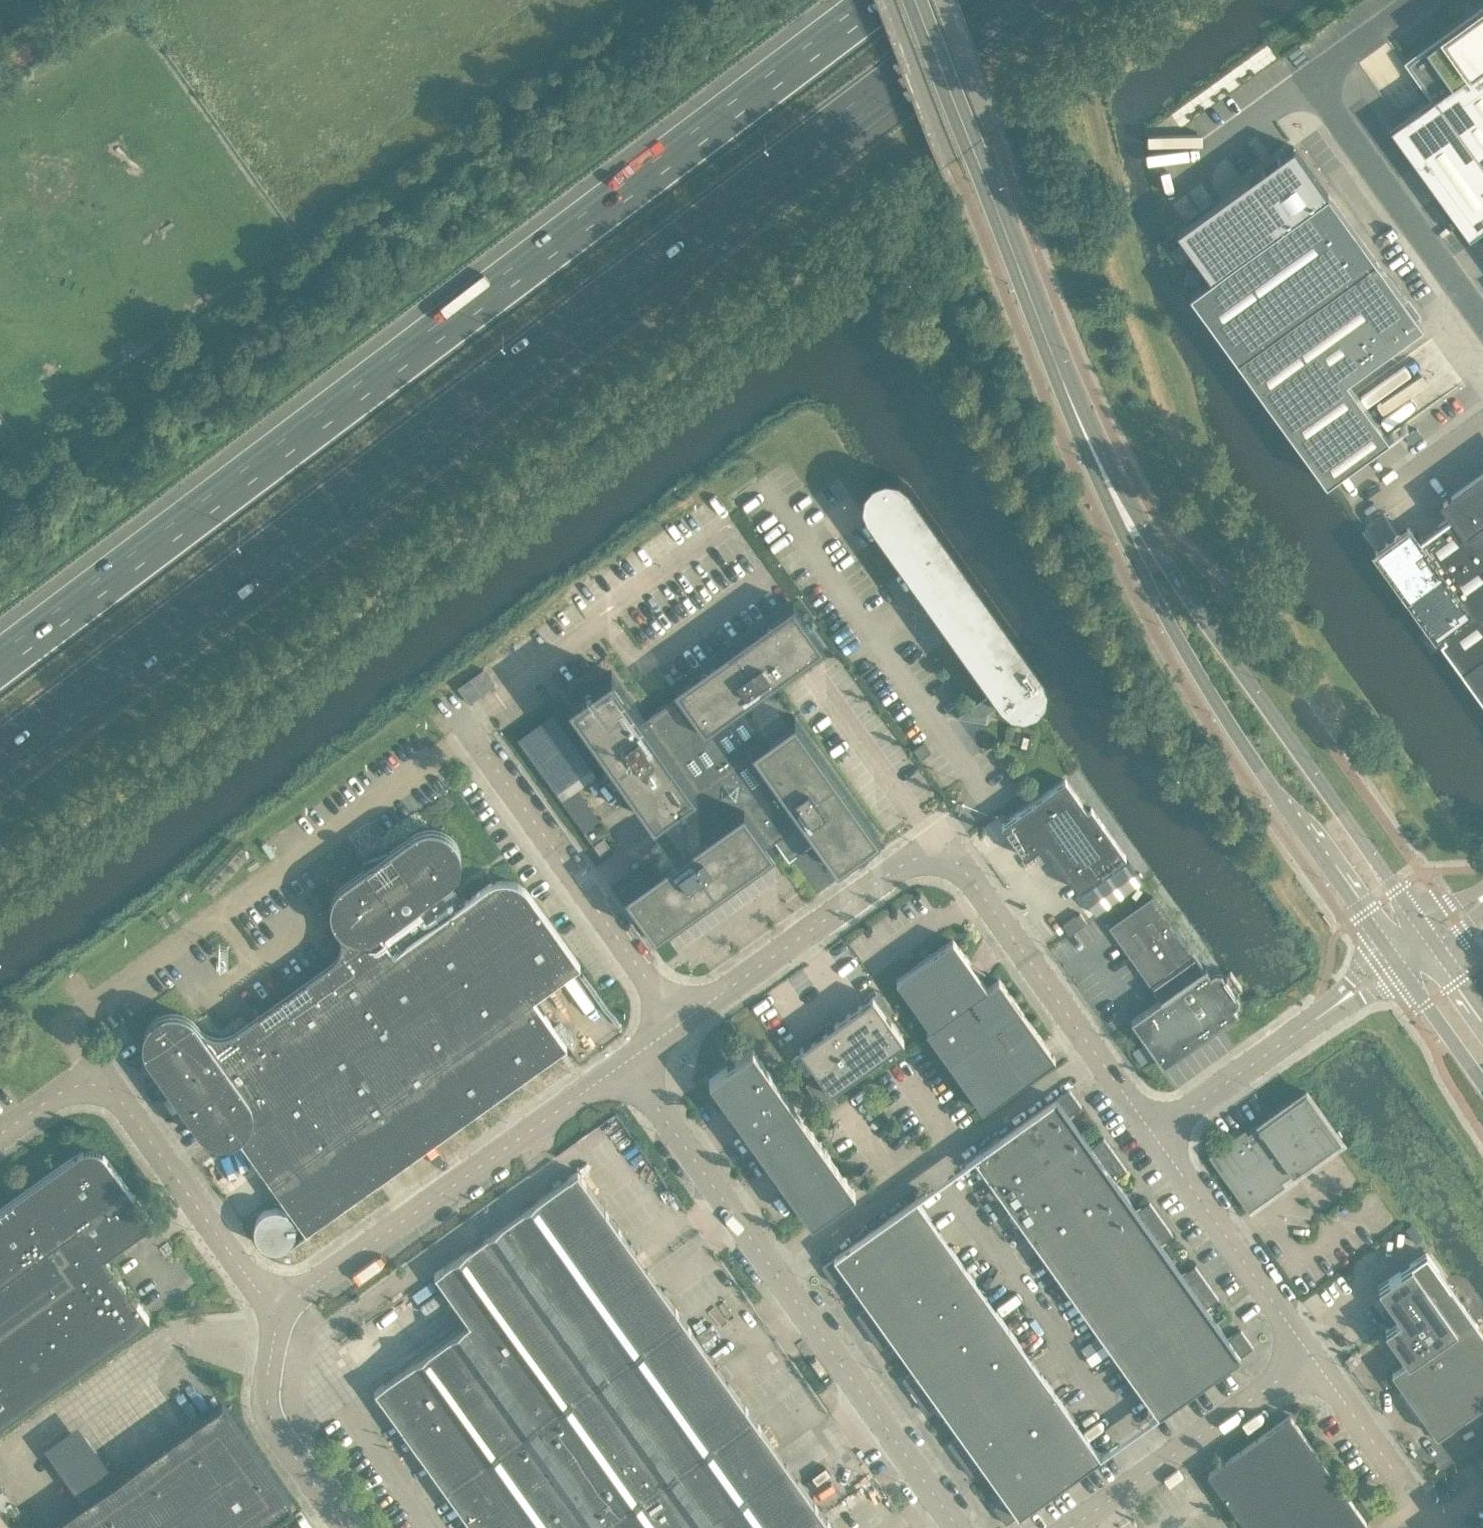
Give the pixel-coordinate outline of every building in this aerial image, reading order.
[(1482,225),(1482,6),(1407,61),(1433,96),(1390,127),(1415,163),(1468,236),(1482,225)] [(1393,432),(1392,431),(1392,430),(1386,434),(1356,391),(1355,391),(1346,377),(1421,322),(1414,312),(1327,192),(1293,145),(1290,146),(1292,148),(1279,157),(1277,156),(1276,157),(1277,158),(1263,169),(1262,167),(1261,168),(1262,170),(1249,179),(1247,177),(1176,229),(1210,276),(1189,292),(1325,481),(1330,477),(1393,432)] [(1416,427),(1405,435),(1411,442),(1422,434),(1416,427)] [(1482,557),(1482,472),(1442,501),(1451,514),(1452,514),(1482,557)] [(864,514),(866,516),(990,691),(955,716),(986,721),(987,711),(999,703),(1000,703),(1004,707),(1008,710),(1011,712),(1016,713),(1021,713),(1025,713),(1030,712),(1035,709),(1037,708),(1041,704),(1044,700),(1046,695),(1047,691),(1047,686),(1047,682),(1046,678),(1044,674),(909,485),(907,482),(904,479),(900,476),(892,473),(882,473),(877,474),(873,476),(870,479),(866,482),(863,487),(862,490),(860,494),(860,500),(860,503),(862,509),(864,514)] [(1459,669),(1482,652),(1482,557),(1452,514),(1451,514),(1417,539),(1408,526),(1374,550),(1439,640),(1444,636),(1447,640),(1441,643),(1459,669)] [(774,848),(770,842),(782,833),(785,837),(789,834),(788,833),(789,832),(790,830),(789,828),(802,819),(836,866),(879,835),(794,715),(764,736),(741,704),(823,645),(792,601),(673,687),(677,693),(645,716),(611,669),(567,700),(653,820),(659,815),(682,848),(623,890),(654,934),(774,848)] [(1459,669),(1482,701),(1482,652),(1459,669)] [(459,681),(468,698),(495,684),(486,667),(459,681)] [(516,737),(579,825),(595,813),(591,806),(607,794),(594,776),(596,775),(551,712),(516,737)] [(920,757),(929,750),(922,741),(913,748),(920,757)] [(1064,778),(1001,823),(1024,855),(1043,841),(1077,888),(1125,854),(1090,806),(1087,809),(1064,778)] [(591,841),(599,834),(591,823),(583,829),(591,841)] [(332,920),(335,924),(351,946),(282,995),(400,1163),(566,1044),(533,997),(579,964),(528,892),(524,887),(520,884),(516,881),(509,879),(504,879),(497,880),(492,881),(486,885),(464,901),(449,880),(454,874),(457,869),(460,861),(460,855),(459,847),(457,842),(452,835),(447,831),(440,827),(433,826),(426,826),(419,828),(412,831),(389,848),(379,852),(377,849),(374,849),(372,850),(371,851),(370,853),(371,855),(361,858),(366,865),(342,882),(338,885),(335,888),(333,892),(331,897),(330,901),(329,906),(329,911),(331,915),(332,920)] [(593,844),(600,854),(610,847),(603,837),(593,844)] [(1128,860),(1081,893),(1095,913),(1142,879),(1128,860)] [(1130,1020),(1162,1065),(1237,1012),(1233,1005),(1237,1002),(1238,996),(1235,991),(1241,987),(1230,971),(1223,975),(1220,970),(1214,969),(1209,973),(1205,966),(1204,967),(1152,894),(1108,925),(1160,998),(1130,1020)] [(1079,911),(1062,924),(1069,933),(1086,921),(1079,911)] [(926,1029),(982,1108),(1054,1057),(998,978),(986,986),(978,974),(974,976),(969,969),(973,967),(952,938),(895,978),(930,1026),(926,1029)] [(305,1230),(400,1163),(282,995),(213,1045),(197,1022),(194,1019),(190,1016),(186,1013),(182,1011),(177,1010),(172,1010),(166,1010),(160,1012),(153,1016),(149,1020),(146,1024),(144,1028),(143,1032),(142,1037),(142,1041),(142,1047),(144,1051),(146,1055),(198,1128),(201,1132),(208,1137),(217,1140),(222,1141),(227,1140),(231,1139),(236,1137),(238,1136),(286,1202),(279,1207),(277,1207),(275,1207),(272,1207),(270,1207),(268,1208),(266,1209),(263,1210),(262,1211),(260,1213),(258,1214),(257,1216),(256,1218),(255,1221),(254,1223),(254,1225),(254,1228),(254,1230),(255,1233),(256,1235),(257,1238),(258,1240),(260,1242),(262,1243),(264,1245),(266,1246),(269,1247),(271,1247),(273,1247),(276,1247),(278,1247),(280,1247),(283,1246),(285,1245),(286,1244),(288,1243),(305,1230)] [(818,1074),(830,1091),(903,1039),(872,995),(799,1047),(818,1074)] [(854,1190),(752,1047),(708,1078),(811,1221),(854,1190)] [(818,1074),(806,1082),(824,1109),(837,1100),(833,1095),(830,1091),(818,1074)] [(974,1155),(997,1188),(1079,1130),(1068,1114),(1081,1105),(1069,1088),(974,1155)] [(1339,1138),(1305,1090),(1247,1132),(1240,1131),(1212,1151),(1211,1158),(1244,1205),(1252,1206),(1279,1187),(1280,1180),(1339,1138)] [(1079,1130),(997,1188),(1020,1220),(1115,1153),(1103,1136),(1090,1146),(1079,1130)] [(148,1317),(148,1316),(108,1259),(109,1252),(152,1221),(105,1155),(103,1153),(101,1151),(97,1149),(93,1148),(91,1148),(86,1148),(82,1149),(79,1151),(77,1152),(0,1207),(0,1423),(148,1317)] [(1115,1153),(1020,1220),(1043,1252),(1125,1194),(1113,1179),(1126,1169),(1115,1153)] [(567,1177),(505,1221),(541,1271),(612,1220),(607,1214),(608,1213),(605,1209),(604,1209),(585,1181),(577,1170),(567,1177)] [(1125,1194),(1043,1252),(1066,1284),(1160,1217),(1149,1201),(1136,1210),(1125,1194)] [(858,1288),(939,1230),(916,1197),(821,1265),(833,1282),(846,1272),(858,1288)] [(1160,1217),(1066,1284),(1089,1316),(1170,1258),(1159,1242),(1172,1233),(1160,1217)] [(541,1271),(493,1305),(528,1354),(647,1269),(620,1231),(621,1231),(617,1226),(617,1227),(612,1220),(541,1271)] [(470,1322),(493,1305),(541,1271),(505,1221),(443,1265),(433,1272),(435,1274),(469,1321),(470,1322)] [(939,1230),(858,1288),(869,1304),(856,1313),(867,1329),(962,1262),(939,1230)] [(1436,1434),(1482,1400),(1482,1332),(1425,1252),(1378,1285),(1400,1317),(1384,1328),(1406,1359),(1391,1370),(1436,1434)] [(1170,1258),(1089,1316),(1112,1348),(1206,1281),(1195,1265),(1181,1274),(1170,1258)] [(962,1262),(867,1329),(879,1346),(892,1336),(903,1352),(985,1294),(962,1262)] [(647,1269),(528,1354),(563,1403),(682,1318),(677,1312),(678,1311),(675,1306),(674,1307),(647,1269)] [(1206,1281),(1112,1348),(1134,1380),(1216,1322),(1205,1306),(1218,1297),(1206,1281)] [(985,1294),(903,1352),(914,1368),(901,1377),(913,1394),(1008,1326),(985,1294)] [(405,1432),(410,1438),(528,1354),(493,1305),(470,1322),(469,1321),(383,1382),(373,1389),(380,1398),(401,1428),(404,1432),(405,1432)] [(682,1318),(563,1403),(598,1452),(717,1367),(690,1329),(687,1324),(686,1324),(682,1318)] [(1216,1322),(1134,1380),(1158,1413),(1252,1346),(1240,1329),(1227,1338),(1216,1322)] [(1008,1326),(913,1394),(925,1410),(938,1400),(949,1416),(1030,1358),(1008,1326)] [(598,1452),(563,1403),(528,1354),(410,1438),(414,1445),(417,1450),(418,1449),(471,1525),(473,1527),(491,1527),(598,1452)] [(1030,1358),(949,1416),(960,1432),(947,1441),(959,1458),(1053,1390),(1030,1358)] [(717,1367),(598,1452),(633,1500),(751,1416),(747,1409),(748,1409),(744,1404),(717,1367)] [(1053,1390),(959,1458),(970,1474),(984,1465),(995,1480),(1076,1422),(1053,1390)] [(222,1402),(45,1527),(250,1527),(291,1499),(222,1402)] [(653,1527),(697,1527),(787,1464),(760,1426),(757,1422),(756,1422),(751,1416),(633,1500),(653,1527)] [(1076,1422),(995,1480),(1006,1496),(993,1505),(1005,1522),(1099,1455),(1076,1422)] [(633,1500),(598,1452),(491,1527),(594,1527),(633,1500)] [(787,1464),(697,1527),(801,1527),(821,1513),(817,1507),(817,1506),(814,1502),(813,1502),(787,1464)] [(633,1500),(594,1527),(653,1527),(633,1500)] [(15,1525),(5,1511),(4,1512),(0,1511),(0,1527),(10,1527),(15,1525)] [(829,1524),(830,1524),(826,1519),(826,1520),(821,1513),(801,1527),(832,1527),(829,1524)]
